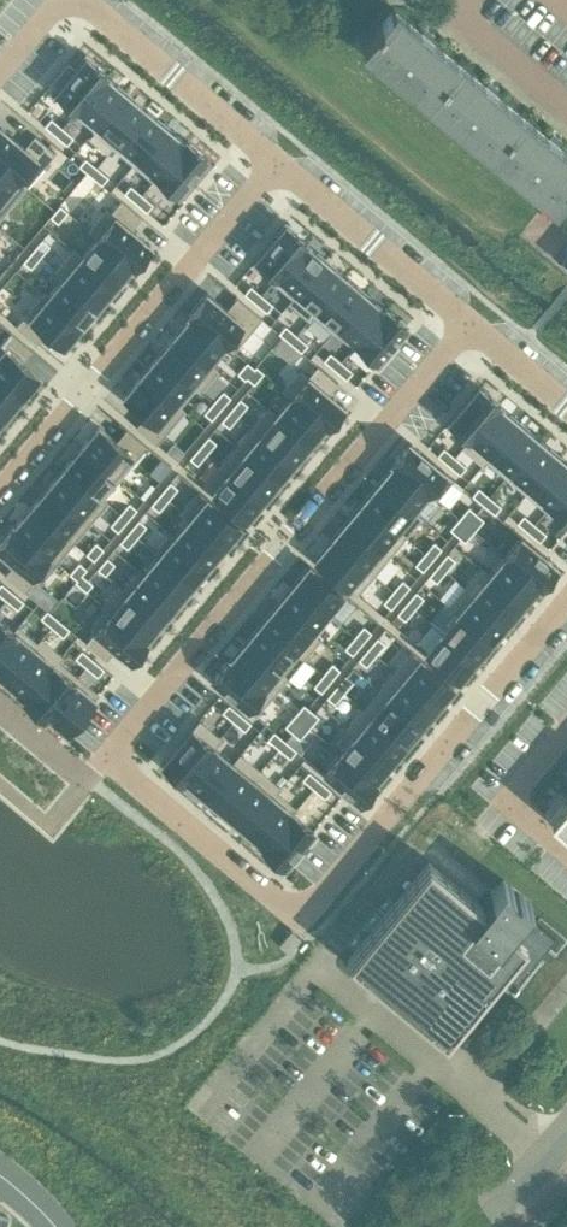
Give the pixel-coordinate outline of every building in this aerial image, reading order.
[(427,98),(458,60),(430,37),(433,33),(424,26),(421,30),(393,7),(362,44),(427,98)] [(85,55),(55,91),(76,108),(105,74),(106,72),(85,55)] [(521,113),(495,92),(493,90),(497,85),(489,78),(485,82),(458,60),(427,98),(490,151),(521,113)] [(105,74),(76,108),(96,125),(125,91),(105,74)] [(125,91),(96,125),(116,142),(145,108),(125,91)] [(145,108),(116,142),(136,158),(165,124),(145,108)] [(558,143),(557,143),(561,138),(552,131),(548,136),(521,113),(490,151),(555,204),(566,189),(566,151),(558,143)] [(50,116),(44,124),(55,134),(62,126),(50,116)] [(165,124),(136,158),(156,175),(185,141),(165,124)] [(26,185),(55,151),(34,133),(24,146),(0,126),(0,163),(26,185)] [(62,126),(55,134),(66,143),(72,135),(62,126)] [(185,141),(156,175),(177,193),(207,157),(186,139),(185,141)] [(85,157),(79,164),(87,171),(90,173),(96,166),(85,157)] [(26,185),(0,163),(0,217),(26,185)] [(96,166),(90,173),(101,182),(107,175),(96,166)] [(130,184),(124,191),(135,200),(141,193),(130,184)] [(141,193),(135,200),(146,210),(152,202),(141,193)] [(106,207),(88,228),(133,265),(150,244),(131,228),(141,216),(120,199),(110,211),(106,207)] [(59,203),(50,215),(57,221),(67,210),(59,203)] [(285,222),(255,258),(276,276),(304,242),(306,240),(285,222)] [(72,247),(72,248),(115,284),(130,265),(132,266),(133,265),(88,228),(87,229),(96,236),(81,254),(72,247)] [(41,238),(32,249),(40,255),(49,244),(41,238)] [(304,242),(276,276),(296,292),(324,258),(304,242)] [(72,248),(55,268),(98,304),(115,284),(72,248)] [(32,249),(23,260),(30,266),(40,255),(32,249)] [(324,258),(296,292),(316,309),(344,275),(324,258)] [(43,290),(43,291),(81,324),(98,304),(55,268),(54,269),(63,276),(48,294),(43,290)] [(344,275),(316,309),(336,326),(364,292),(344,275)] [(250,284),(244,292),(255,301),(261,294),(250,284)] [(43,291),(15,324),(36,342),(46,330),(64,345),(81,324),(43,291)] [(206,291),(189,312),(233,349),(261,317),(236,296),(226,308),(206,291)] [(364,292),(336,326),(356,343),(384,309),(364,292)] [(261,294),(255,301),(266,310),(272,303),(261,294)] [(384,309),(356,343),(377,360),(407,324),(386,307),(384,309)] [(190,315),(174,333),(217,369),(218,368),(209,361),(224,343),(233,350),(233,349),(189,312),(188,313),(190,315)] [(285,324),(278,331),(289,341),(296,333),(285,324)] [(21,395),(39,374),(21,359),(31,348),(10,330),(0,342),(0,378),(21,395)] [(174,333),(157,353),(200,389),(217,369),(174,333)] [(296,333),(289,341),(300,350),(307,343),(296,333)] [(330,351),(323,358),(335,368),(341,360),(330,351)] [(157,353),(140,373),(183,409),(184,408),(180,405),(195,387),(199,390),(200,389),(157,353)] [(247,360),(237,371),(244,378),(246,376),(254,366),(247,360)] [(341,360),(335,368),(346,377),(352,370),(341,360)] [(254,366),(246,376),(252,381),(254,382),(263,371),(255,364),(254,366)] [(299,367),(282,387),(327,424),(344,404),(329,392),(338,381),(317,364),(308,375),(299,367)] [(140,373),(123,394),(145,413),(135,425),(156,442),(183,409),(140,373)] [(4,415),(21,395),(0,378),(0,412),(4,415)] [(478,384),(448,420),(469,438),(498,404),(499,402),(478,384)] [(267,405),(266,406),(309,442),(325,424),(326,425),(327,424),(282,387),(282,388),(290,395),(276,412),(267,405)] [(222,389),(213,400),(220,406),(230,395),(222,389)] [(240,396),(230,407),(238,414),(247,403),(240,396)] [(213,400),(204,411),(211,418),(220,406),(213,400)] [(498,404),(469,438),(489,454),(518,420),(498,404)] [(266,406),(251,425),(294,461),(309,442),(266,406)] [(230,407),(221,419),(228,425),(238,414),(230,407)] [(518,420),(489,454),(509,471),(538,437),(518,420)] [(98,424),(80,445),(119,477),(146,445),(125,427),(116,439),(98,424)] [(251,425),(235,443),(278,479),(294,461),(251,425)] [(208,434),(199,445),(206,451),(215,441),(208,434)] [(538,437),(509,471),(529,488),(557,454),(538,437)] [(409,440),(392,460),(437,498),(453,478),(409,440)] [(235,443),(219,462),(262,498),(278,479),(235,443)] [(80,445),(64,465),(107,501),(107,500),(103,496),(119,477),(80,445)] [(199,445),(189,456),(197,463),(206,451),(199,445)] [(443,446),(437,454),(448,463),(454,456),(443,446)] [(529,488),(549,505),(566,483),(566,462),(557,454),(529,488)] [(454,456),(448,463),(459,472),(465,465),(454,456)] [(393,463),(378,481),(421,517),(422,516),(413,508),(427,491),(436,499),(437,498),(392,460),(391,461),(393,463)] [(219,462),(203,482),(246,518),(262,498),(219,462)] [(64,465),(47,485),(90,521),(107,501),(64,465)] [(169,480),(160,491),(168,497),(177,486),(169,480)] [(378,481),(362,499),(405,535),(421,517),(378,481)] [(549,505),(566,520),(566,483),(549,505)] [(47,485),(30,505),(73,541),(90,521),(47,485)] [(478,486),(472,493),(483,503),(489,495),(478,486)] [(197,488),(181,508),(224,544),(240,524),(197,488)] [(160,491),(151,502),(158,509),(168,497),(160,491)] [(489,495),(483,503),(494,512),(500,504),(489,495)] [(362,499),(346,518),(389,554),(405,535),(362,499)] [(129,501),(119,512),(127,518),(136,507),(129,501)] [(13,523),(12,524),(56,561),(73,541),(30,505),(14,524),(13,523)] [(468,505),(458,516),(466,522),(476,511),(468,505)] [(170,530),(169,531),(208,563),(224,544),(181,508),(180,509),(189,516),(175,533),(170,530)] [(476,511),(466,522),(474,529),(483,517),(476,511)] [(119,512),(110,523),(118,529),(127,518),(119,512)] [(523,513),(517,520),(528,530),(534,522),(523,513)] [(458,516),(449,527),(454,531),(457,534),(466,522),(458,516)] [(138,517),(128,529),(136,535),(145,524),(138,517)] [(346,518),(330,537),(373,573),(389,554),(346,518)] [(466,522),(457,534),(460,536),(464,540),(474,529),(466,522)] [(534,522),(528,530),(539,539),(545,532),(534,522)] [(0,538),(0,550),(14,561),(4,573),(25,590),(34,578),(39,582),(56,561),(12,524),(0,538)] [(128,529),(119,540),(127,546),(136,535),(128,529)] [(169,531),(154,550),(192,582),(208,563),(169,531)] [(521,535),(504,555),(540,585),(557,565),(521,535)] [(330,537),(314,557),(357,593),(373,573),(330,537)] [(433,540),(424,551),(432,558),(441,547),(433,540)] [(95,541),(86,552),(94,558),(103,547),(95,541)] [(139,567),(138,568),(176,601),(192,582),(154,550),(153,550),(157,554),(143,571),(139,567)] [(424,551),(415,563),(422,569),(432,558),(424,551)] [(447,551),(437,563),(445,569),(454,558),(447,551)] [(106,555),(97,566),(104,573),(114,562),(106,555)] [(480,565),(480,566),(523,602),(538,584),(540,586),(540,585),(504,555),(489,572),(480,565)] [(79,561),(69,572),(76,578),(77,578),(81,572),(86,567),(79,561)] [(309,563),(292,583),(330,615),(331,614),(327,611),(343,592),(309,563)] [(437,563),(428,574),(436,580),(445,569),(437,563)] [(480,566),(464,585),(507,621),(523,602),(480,566)] [(118,583),(118,584),(160,620),(176,601),(138,568),(123,587),(118,583)] [(76,578),(75,580),(86,590),(92,582),(88,577),(81,572),(77,578),(76,578)] [(402,578),(392,589),(400,595),(409,584),(402,578)] [(0,582),(0,593),(6,598),(12,590),(1,581),(0,582)] [(292,583),(276,602),(319,638),(320,637),(316,633),(330,615),(292,583)] [(118,584),(102,602),(146,640),(147,639),(146,637),(160,620),(118,584)] [(464,585),(448,604),(491,640),(507,621),(464,585)] [(392,589),(383,600),(390,607),(400,595),(392,589)] [(415,589),(406,600),(414,607),(423,596),(415,589)] [(12,590),(6,598),(17,607),(23,600),(12,590)] [(406,600),(396,612),(404,618),(414,607),(406,600)] [(94,630),(85,641),(106,658),(115,647),(130,660),(146,640),(102,602),(101,603),(105,607),(90,626),(94,630)] [(276,602),(260,621),(303,657),(319,638),(276,602)] [(456,612),(441,630),(475,659),(491,640),(448,604),(447,605),(456,612)] [(47,608),(40,616),(51,625),(57,617),(47,608)] [(18,624),(17,624),(13,628),(0,617),(0,646),(18,624)] [(57,617),(51,625),(63,635),(69,627),(57,617)] [(260,621),(245,640),(288,676),(303,657),(260,621)] [(0,646),(0,675),(6,679),(41,637),(41,636),(37,640),(18,624),(0,646)] [(363,624),(354,635),(361,641),(371,630),(363,624)] [(441,630),(425,650),(459,678),(475,659),(441,630)] [(354,635),(344,646),(352,653),(361,641),(354,635)] [(377,635),(367,646),(375,653),(384,642),(377,635)] [(41,637),(6,679),(25,695),(23,697),(24,698),(61,653),(41,637)] [(228,656),(227,657),(272,695),(288,676),(245,640),(230,658),(228,656)] [(367,646),(358,658),(365,664),(375,653),(367,646)] [(81,648),(75,656),(86,665),(92,657),(81,648)] [(410,648),(393,668),(437,705),(454,685),(410,648)] [(61,653),(24,698),(44,715),(78,674),(59,658),(63,654),(61,653)] [(92,657),(86,665),(97,674),(104,667),(92,657)] [(227,657),(210,677),(255,714),(272,695),(227,657)] [(332,661),(322,673),(330,679),(339,668),(332,661)] [(393,668),(378,687),(421,723),(437,705),(393,668)] [(322,673),(313,684),(321,690),(330,679),(322,673)] [(345,673),(336,684),(343,690),(353,679),(345,673)] [(78,674),(44,715),(45,715),(46,714),(66,730),(99,692),(78,674)] [(336,684),(326,695),(334,702),(343,690),(336,684)] [(378,687),(362,706),(405,742),(421,723),(378,687)] [(228,702),(221,710),(233,720),(239,712),(228,702)] [(303,702),(294,713),(301,719),(311,708),(308,706),(303,702)] [(362,706),(346,725),(389,761),(405,742),(362,706)] [(311,708),(301,719),(309,726),(318,714),(314,710),(311,708)] [(239,712),(233,720),(244,729),(250,721),(239,712)] [(294,713),(284,724),(292,730),(301,719),(294,713)] [(199,717),(162,762),(183,780),(220,735),(199,717)] [(301,719),(292,730),(299,737),(309,726),(301,719)] [(354,733),(339,751),(375,781),(376,780),(375,779),(389,761),(346,725),(345,726),(354,733)] [(273,729),(267,737),(278,746),(285,739),(273,729)] [(220,735),(183,780),(184,780),(185,779),(204,794),(240,752),(239,751),(232,760),(214,745),(221,736),(220,735)] [(285,739),(278,746),(290,756),(296,748),(285,739)] [(339,751),(323,771),(359,801),(375,781),(339,751)] [(240,752),(204,794),(224,811),(260,768),(240,752)] [(260,768),(224,811),(244,828),(280,785),(260,768)] [(308,770),(302,778),(312,787),(319,779),(308,770)] [(319,779),(312,787),(324,796),(330,789),(319,779)] [(280,785),(244,828),(263,844),(261,846),(262,846),(296,806),(277,790),(281,786),(280,785)] [(550,816),(566,830),(566,795),(550,816)] [(296,806),(262,846),(283,864),(313,828),(293,811),(297,807),(296,806)] [(503,879),(491,893),(484,902),(482,903),(427,858),(346,956),(444,1037),(501,968),(517,981),(554,936),(524,911),(531,902),(518,891),(520,889),(514,885),(512,886),(503,879)] [(278,943),(288,951),(301,936),(291,928),(278,943)]
